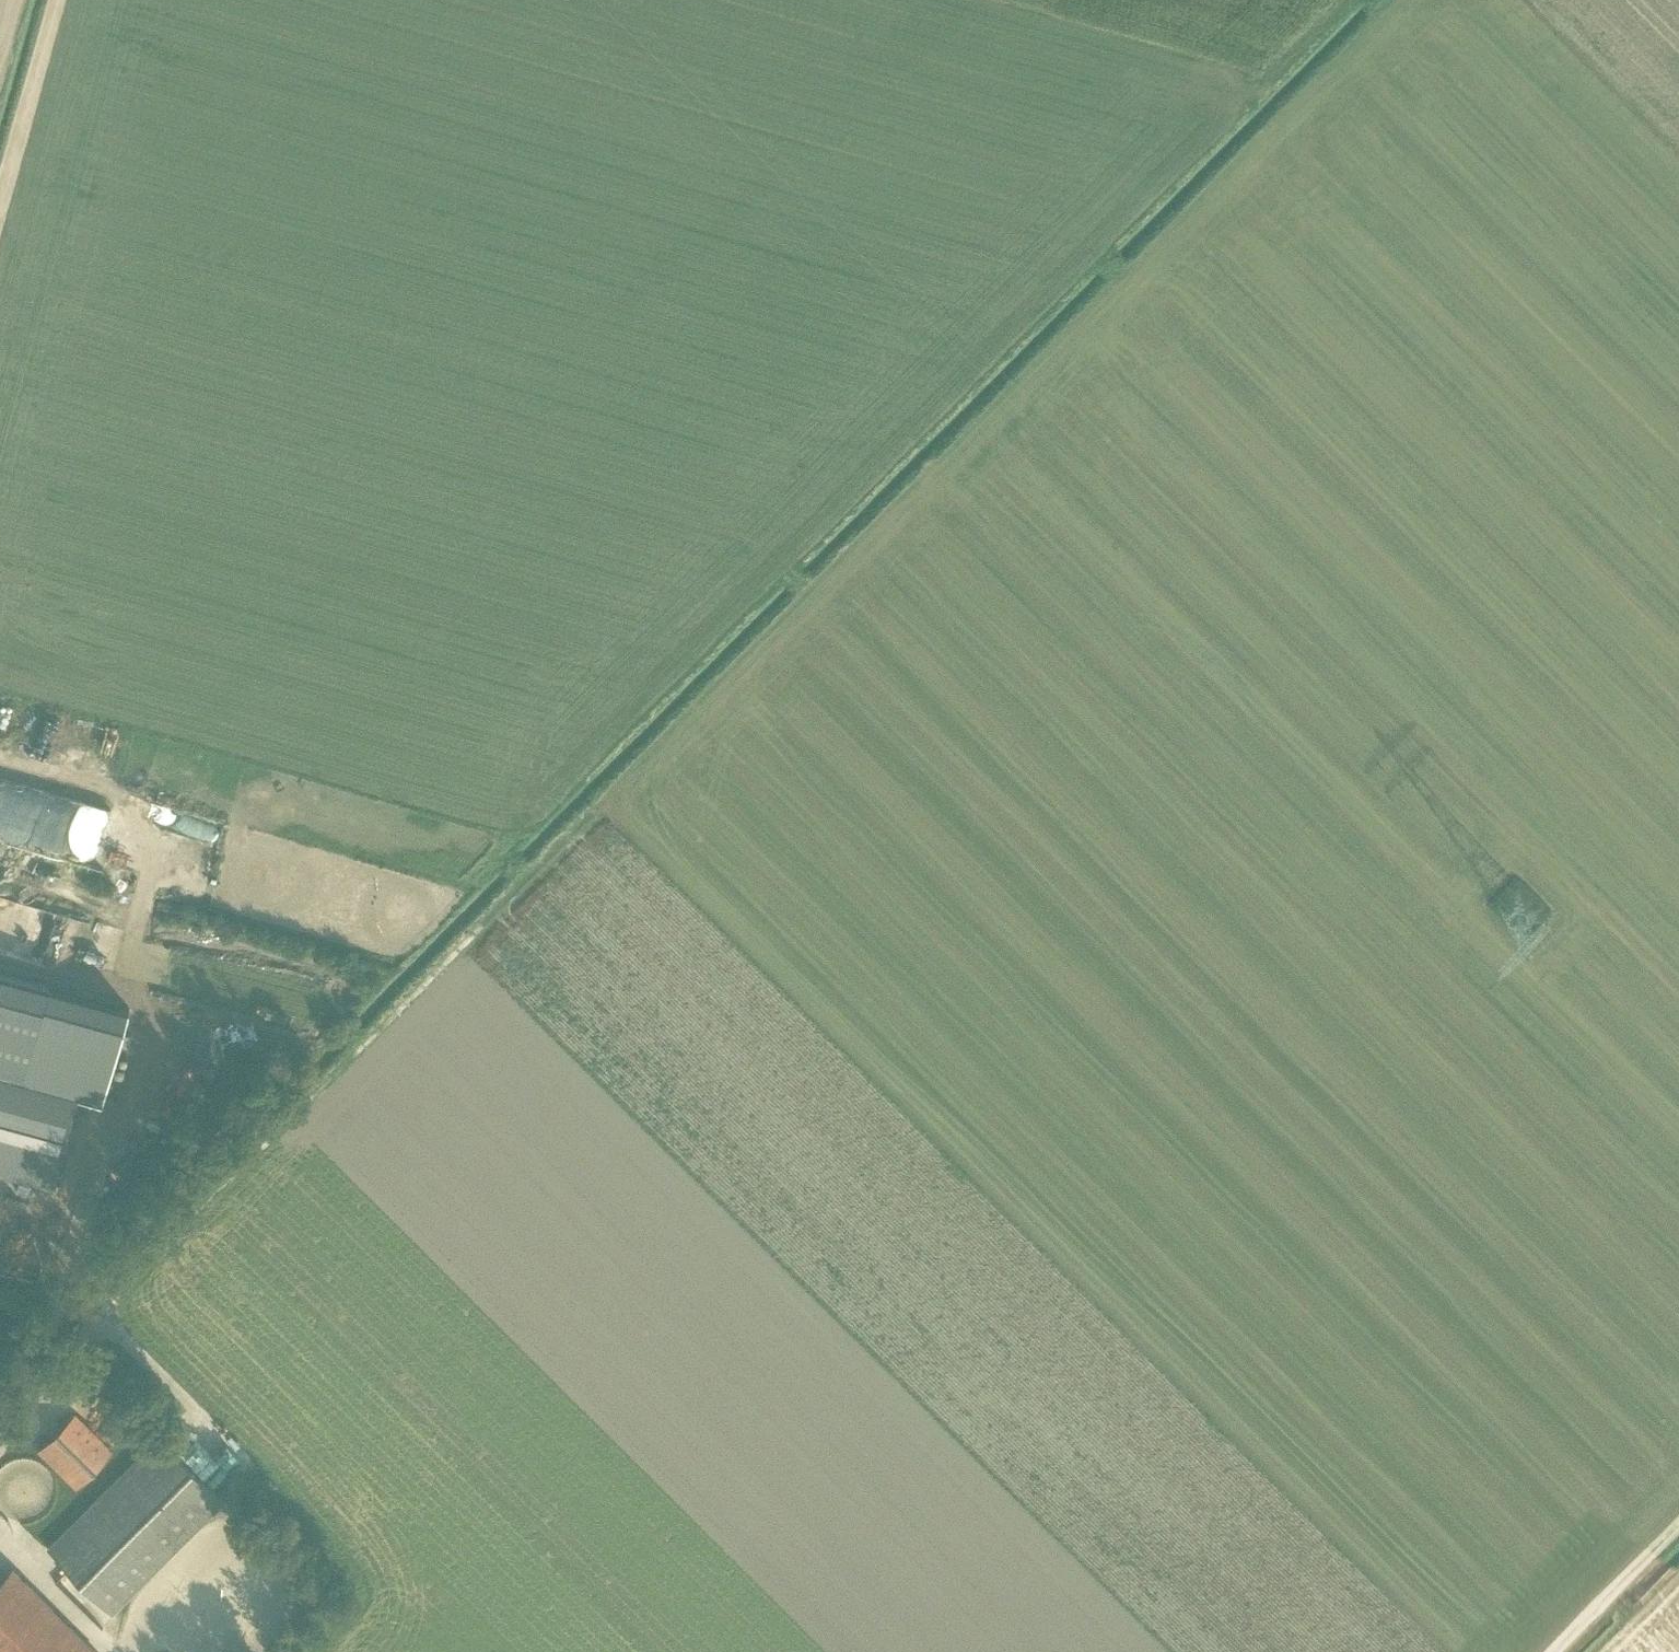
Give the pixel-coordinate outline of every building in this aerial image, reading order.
[(28,1069),(50,986),(0,973),(0,1062),(28,1069)] [(52,1189),(80,1083),(28,1069),(0,1062),(0,1175),(52,1189)] [(74,1489),(112,1452),(74,1413),(36,1450),(74,1489)] [(159,1437),(47,1548),(112,1613),(223,1502),(159,1437)] [(12,1569),(0,1581),(0,1651),(95,1651),(12,1569)]
